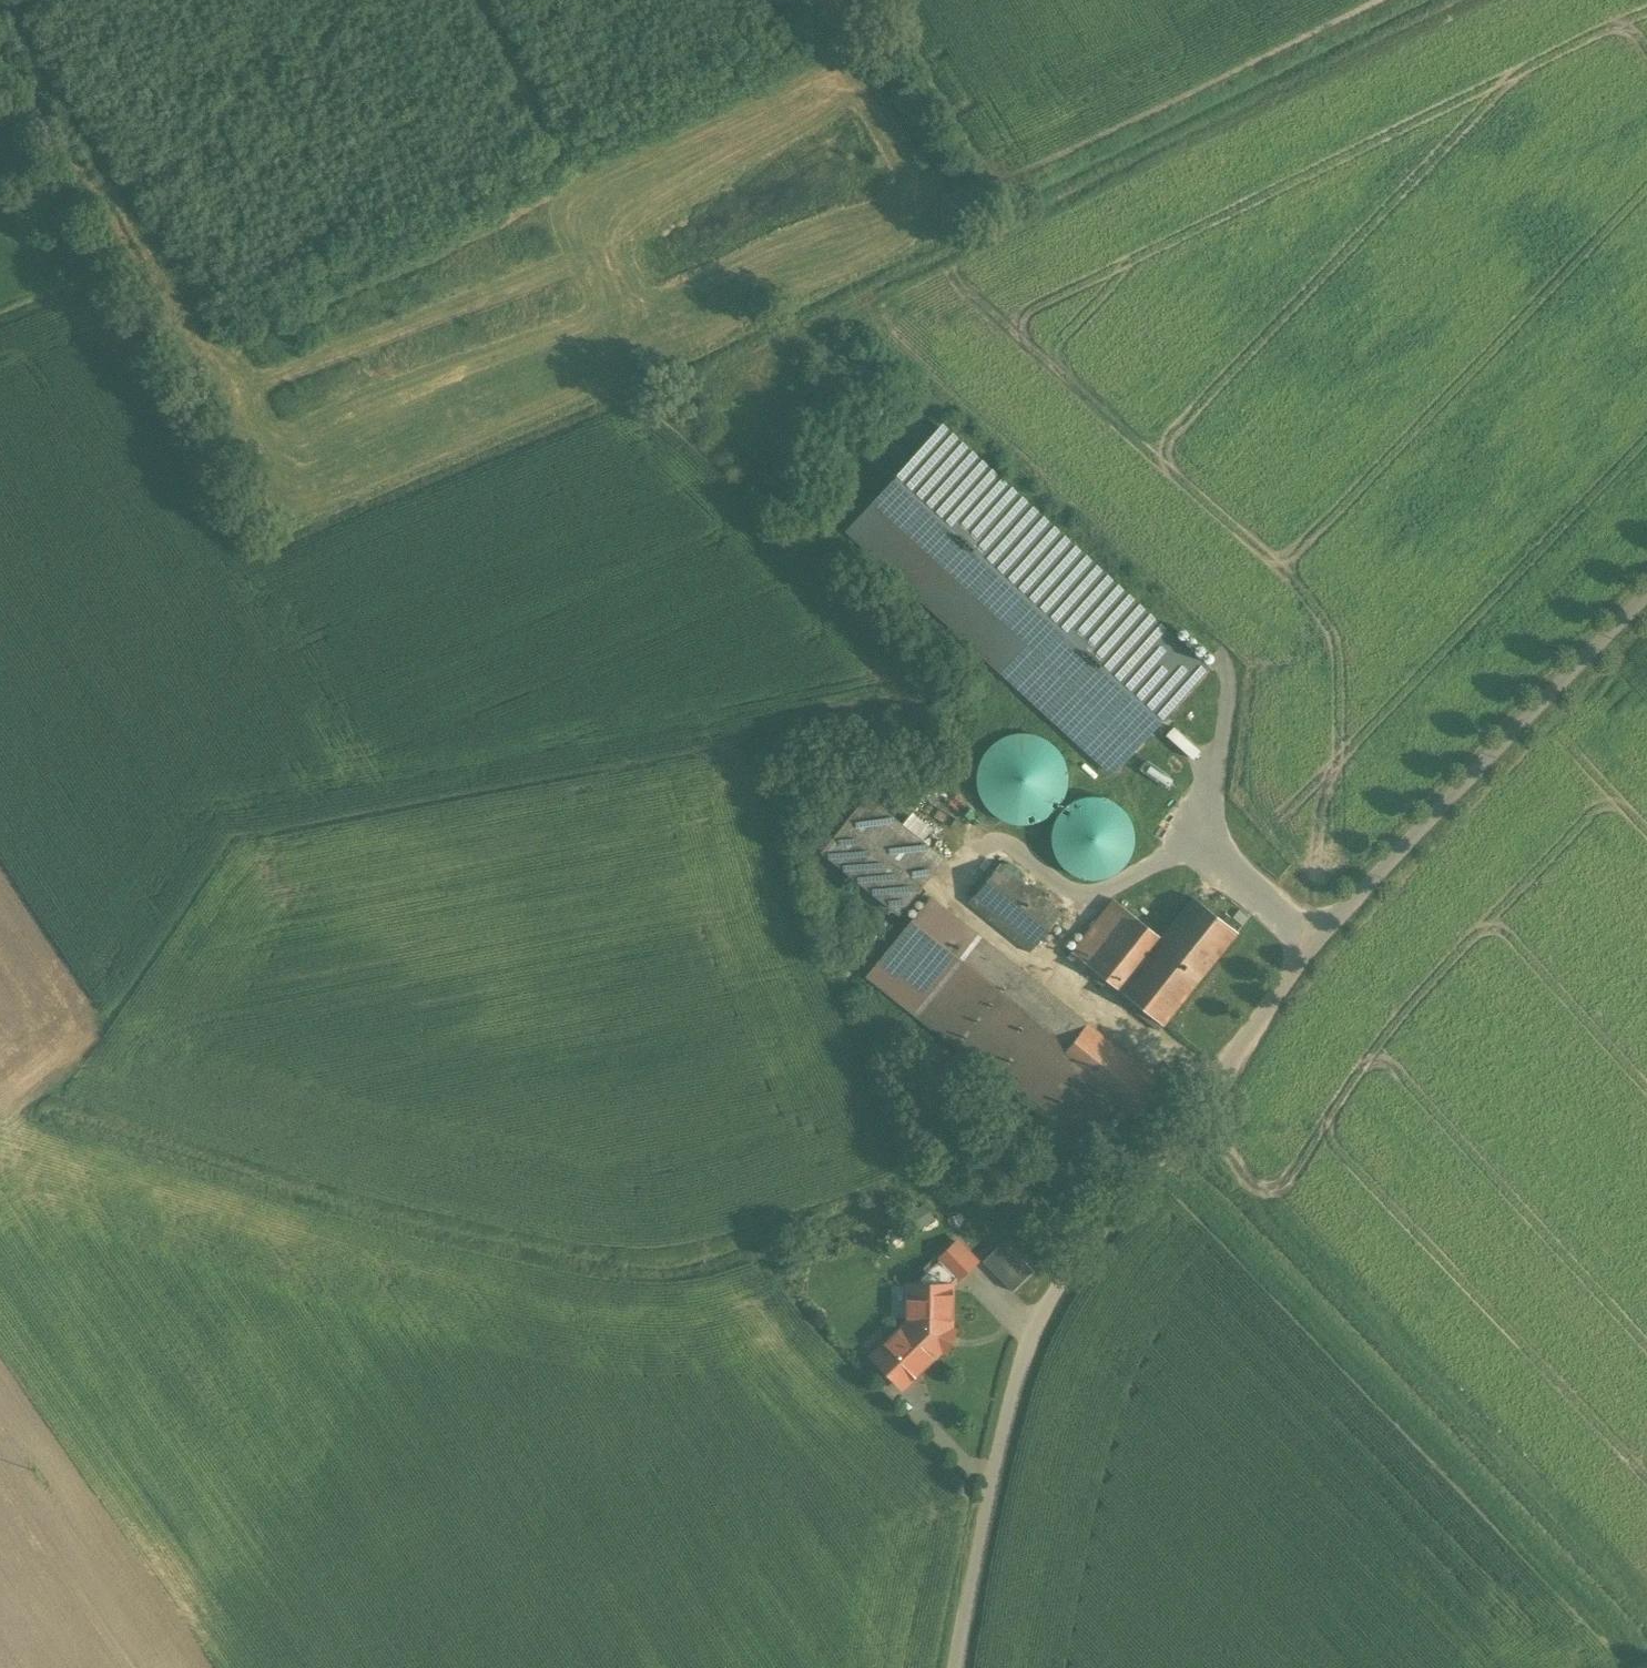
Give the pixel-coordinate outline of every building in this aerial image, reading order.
[(1207,671),(939,427),(847,528),(1114,772),(1207,671)] [(1054,819),(1060,738),(982,732),(976,814),(1054,819)] [(1054,873),(1128,870),(1125,794),(1071,796),(1071,809),(1052,809),(1054,873)] [(941,858),(866,797),(823,850),(898,910),(941,858)] [(998,863),(968,902),(1030,952),(1061,913),(998,863)] [(1161,937),(1119,989),(1162,1024),(1237,932),(1193,897),(1161,937)] [(869,974),(918,1015),(979,939),(929,898),(869,974)] [(1071,950),(1119,989),(1161,937),(1113,899),(1071,950)] [(1086,1024),(979,939),(918,1015),(1082,1146),(1117,1102),(1059,1056),(1086,1024)] [(1086,1024),(1059,1056),(1117,1102),(1134,1116),(1160,1084),(1086,1024)] [(916,1227),(935,1217),(926,1199),(907,1209),(916,1227)] [(1012,1288),(1033,1267),(1003,1237),(982,1259),(1012,1288)] [(976,1260),(957,1241),(913,1284),(908,1284),(908,1322),(872,1355),(901,1386),(942,1347),(949,1329),(950,1284),(976,1260)]
